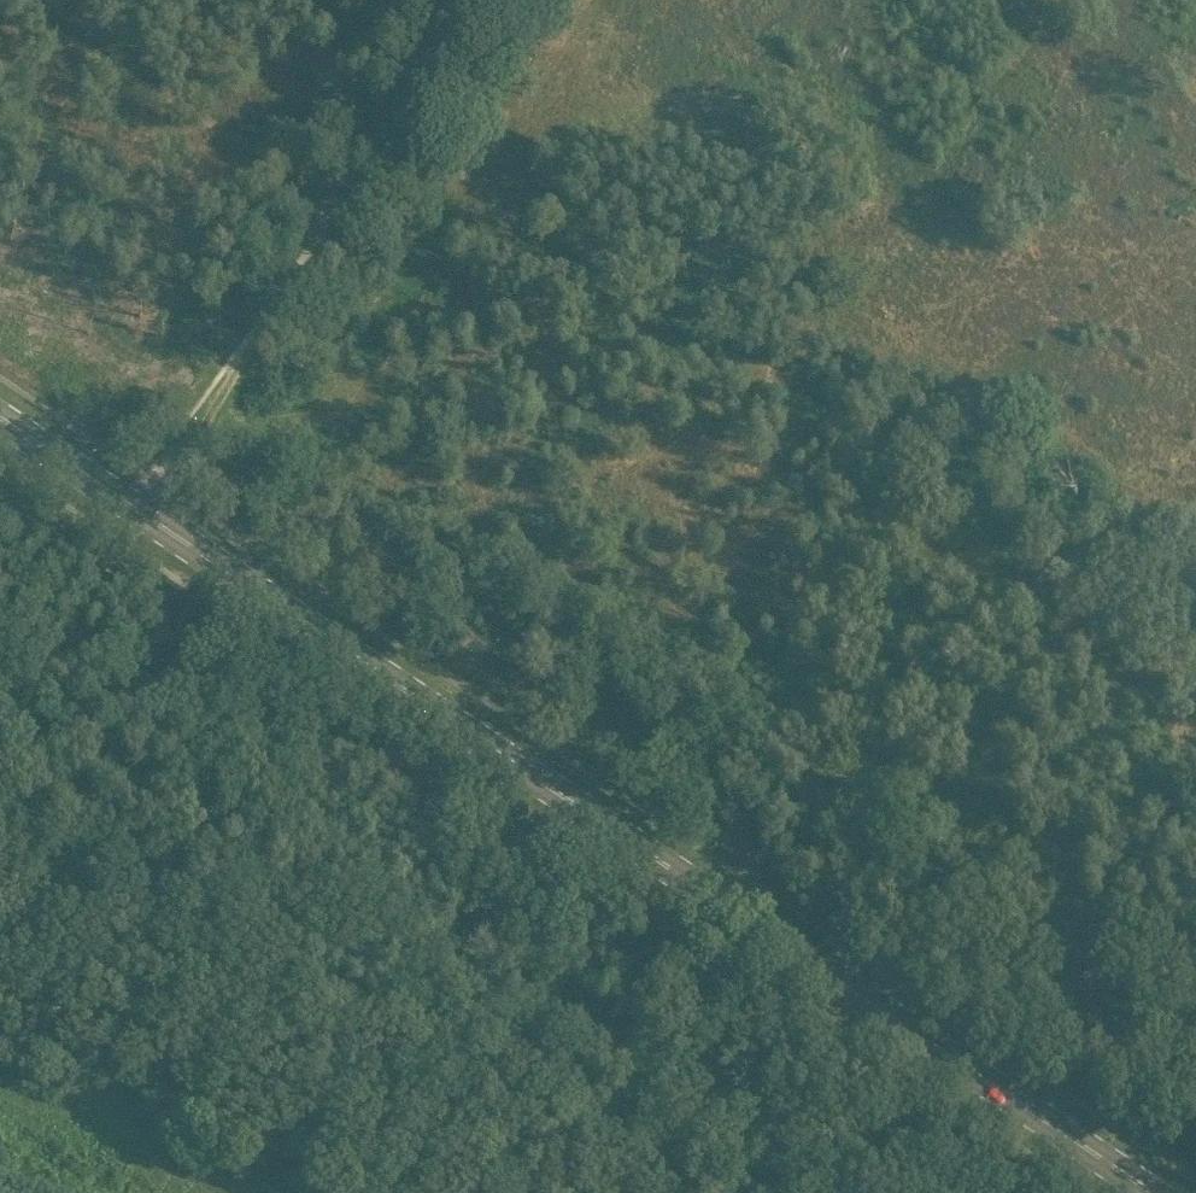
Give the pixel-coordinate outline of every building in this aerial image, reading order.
[(250,415),(266,385),(258,381),(243,411),(250,415)]
